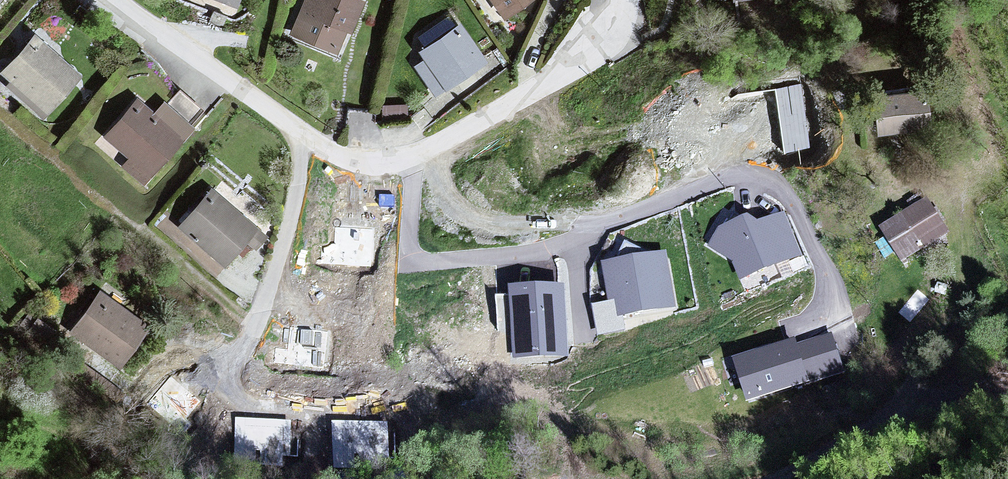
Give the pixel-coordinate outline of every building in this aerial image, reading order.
[(236,14),(241,0),(199,0),(236,14)] [(358,0),(302,0),(288,38),(348,64),(367,4),(358,0)] [(504,24),(537,0),(486,0),(504,24)] [(451,24),(411,51),(420,63),(410,70),(431,97),(480,64),(451,24)] [(29,37),(0,72),(0,82),(48,129),(82,79),(29,37)] [(908,89),(852,98),(859,136),(918,128),(908,89)] [(179,145),(128,104),(93,147),(145,189),(179,145)] [(259,238),(203,190),(173,229),(232,278),(259,238)] [(713,225),(741,294),(813,265),(785,196),(713,225)] [(917,200),(873,232),(905,277),(949,243),(917,200)] [(670,253),(615,256),(617,293),(672,290),(670,253)] [(565,273),(521,290),(542,355),(593,335),(565,273)] [(147,328),(93,292),(62,341),(114,372),(147,328)] [(734,354),(747,400),(847,372),(835,326),(734,354)]
